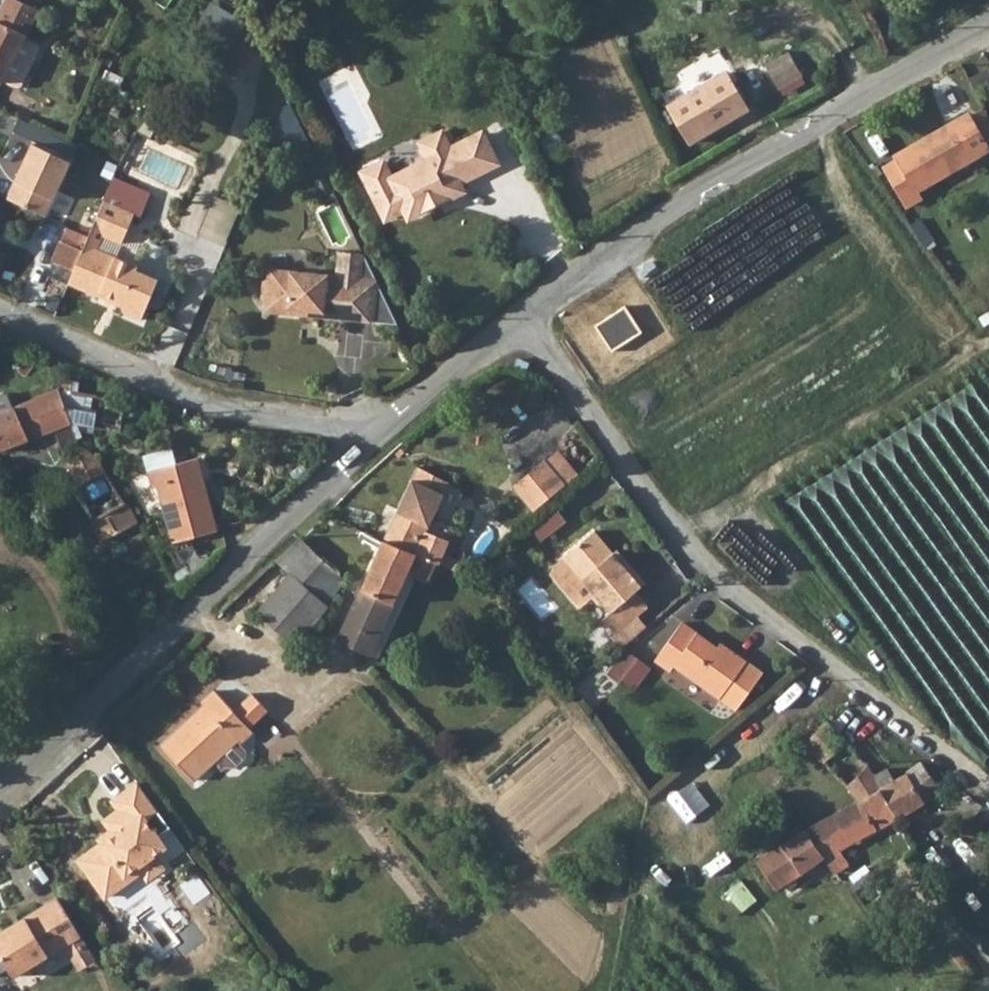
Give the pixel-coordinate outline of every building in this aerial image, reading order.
[(15,0),(6,0),(0,13),(0,82),(1,83),(3,80),(26,35),(39,10),(15,0)] [(218,0),(199,28),(231,50),(250,22),(218,0)] [(41,43),(26,35),(3,80),(17,87),(23,85),(42,48),(41,43)] [(793,54),(769,68),(784,92),(807,78),(793,54)] [(692,144),(752,112),(731,76),(671,109),(692,144)] [(988,146),(988,122),(983,112),(972,118),(988,146)] [(972,118),(971,116),(898,158),(900,162),(886,170),(910,209),(923,201),(919,195),(988,154),(988,146),(972,118)] [(453,150),(445,134),(443,135),(425,143),(433,160),(393,179),(385,162),(367,171),(390,218),(405,211),(419,215),(456,196),(460,183),(499,163),(485,134),(453,150)] [(47,218),(72,159),(33,142),(9,201),(47,218)] [(390,218),(367,171),(364,173),(387,220),(390,218)] [(153,193),(115,177),(105,200),(137,213),(143,216),(153,193)] [(137,213),(105,200),(72,283),(103,296),(105,292),(123,299),(128,311),(145,318),(162,277),(140,269),(142,265),(100,247),(105,234),(126,242),(137,213)] [(266,303),(264,313),(300,317),(300,311),(322,313),(321,319),(339,321),(340,316),(372,320),(372,325),(396,328),(363,259),(338,257),(336,278),(269,270),(268,280),(263,283),(262,298),(266,303)] [(620,303),(589,321),(605,350),(637,332),(620,303)] [(300,311),(300,317),(321,319),(322,313),(300,311)] [(0,413),(0,450),(53,431),(61,448),(79,441),(72,422),(62,392),(0,413)] [(124,429),(125,400),(62,392),(72,422),(124,429)] [(143,457),(152,489),(157,487),(163,507),(174,544),(218,532),(198,458),(176,464),(172,449),(143,457)] [(105,541),(136,524),(139,523),(96,458),(90,451),(68,462),(79,484),(75,486),(105,541)] [(546,458),(514,486),(536,512),(568,483),(546,458)] [(427,535),(428,533),(434,519),(451,482),(418,467),(394,520),(427,535)] [(147,511),(163,507),(157,487),(152,489),(140,492),(147,511)] [(394,520),(385,540),(435,563),(439,564),(448,543),(428,533),(427,535),(394,520)] [(607,625),(615,635),(629,624),(616,608),(635,593),(645,583),(625,561),(621,564),(592,533),(562,558),(565,562),(595,595),(591,599),(606,616),(602,620),(607,625)] [(345,581),(336,569),(300,537),(276,560),(290,572),(309,588),(301,598),(312,606),(319,598),(328,604),(345,581)] [(429,577),(435,563),(385,540),(346,626),(377,641),(410,568),(429,577)] [(591,599),(595,595),(565,562),(548,577),(578,610),(591,599)] [(309,588),(290,572),(266,599),(297,625),(307,630),(321,614),(312,606),(301,598),(309,588)] [(616,608),(629,624),(648,608),(635,593),(616,608)] [(296,643),(307,630),(297,625),(266,599),(257,610),(296,643)] [(609,640),(615,635),(607,625),(600,631),(609,640)] [(729,651),(726,656),(682,625),(655,661),(672,674),(677,668),(736,710),(761,674),(729,651)] [(647,674),(620,656),(607,674),(635,692),(647,674)] [(238,741),(251,729),(212,687),(199,699),(202,702),(161,739),(194,775),(235,738),(238,741)] [(882,788),(866,765),(827,723),(805,745),(846,790),(850,789),(857,802),(784,843),(760,861),(780,885),(826,857),(838,870),(851,862),(843,848),(875,834),(948,792),(924,764),(882,788)] [(117,827),(81,855),(108,890),(144,862),(141,858),(154,848),(166,839),(147,814),(161,803),(139,775),(113,794),(121,804),(107,814),(117,827)] [(979,820),(988,829),(988,809),(979,820)] [(141,858),(144,862),(152,871),(165,861),(154,848),(141,858)] [(83,930),(60,891),(0,929),(0,943),(18,971),(68,940),(83,930)] [(98,954),(83,930),(68,940),(83,964),(98,954)] [(820,947),(825,944),(820,935),(815,938),(820,947)]
